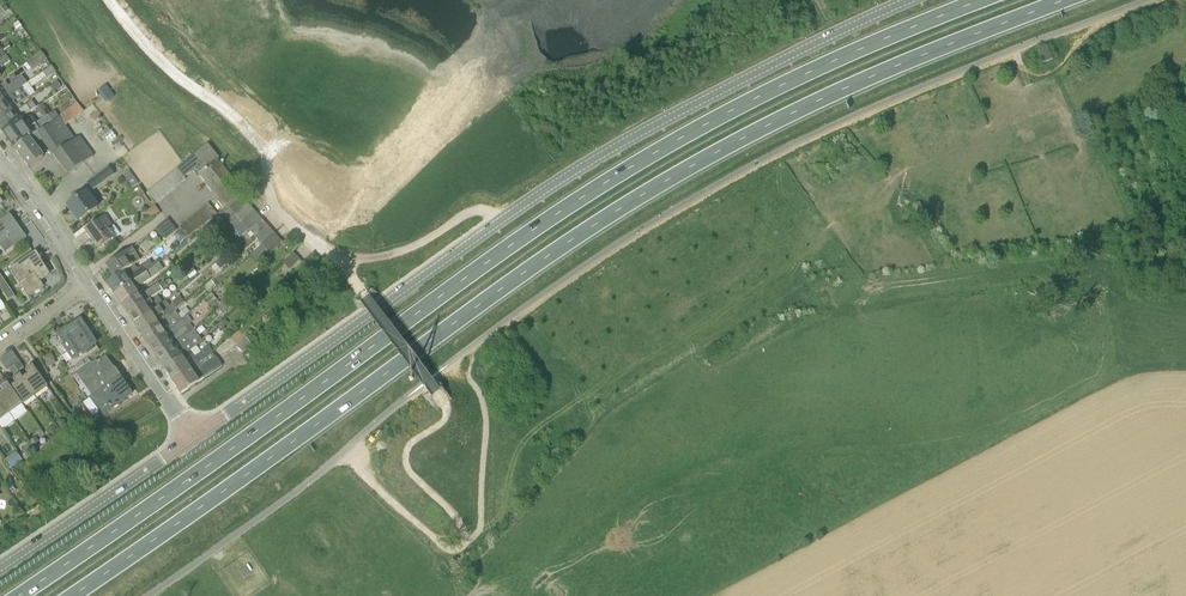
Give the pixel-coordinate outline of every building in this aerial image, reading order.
[(9,9),(5,4),(1,7),(5,12),(9,9)] [(22,27),(18,21),(13,25),(16,31),(22,27)] [(13,50),(9,45),(2,49),(6,55),(13,50)] [(1047,45),(1037,49),(1043,63),(1052,59),(1047,45)] [(34,57),(39,65),(46,60),(41,52),(34,57)] [(0,59),(0,69),(11,61),(6,55),(0,59)] [(56,72),(52,66),(45,71),(49,77),(56,72)] [(32,88),(47,78),(43,73),(43,72),(28,83),(22,87),(23,87),(24,89),(30,85),(32,88)] [(11,96),(23,87),(22,87),(28,83),(22,76),(9,86),(6,82),(0,86),(0,104),(3,101),(11,96)] [(62,88),(57,81),(50,86),(54,92),(62,88)] [(30,97),(24,89),(23,87),(11,96),(3,101),(0,104),(0,119),(12,110),(30,97)] [(2,132),(19,120),(21,118),(35,108),(37,107),(33,101),(14,113),(12,110),(0,119),(0,129),(2,132)] [(38,113),(41,111),(44,109),(46,108),(43,103),(37,107),(35,108),(38,113)] [(14,149),(32,136),(45,126),(58,116),(59,116),(55,111),(37,123),(31,115),(23,121),(21,118),(19,120),(2,132),(14,149)] [(76,140),(65,126),(58,116),(45,126),(32,136),(14,149),(29,168),(45,156),(36,144),(42,140),(68,175),(94,156),(80,136),(76,140)] [(178,169),(185,178),(193,171),(197,176),(200,175),(226,208),(245,192),(219,159),(220,158),(208,144),(178,169)] [(93,190),(115,175),(109,166),(87,182),(93,190)] [(186,180),(185,178),(178,169),(172,173),(181,184),(186,180)] [(124,174),(133,187),(139,183),(129,170),(124,174)] [(176,188),(181,184),(172,173),(167,177),(176,188)] [(171,192),(176,188),(167,177),(162,181),(171,192)] [(166,197),(171,192),(162,181),(157,185),(166,197)] [(161,201),(166,197),(157,185),(152,190),(161,201)] [(156,205),(161,201),(152,190),(147,194),(156,205)] [(99,206),(89,192),(68,207),(78,221),(99,206)] [(229,208),(235,215),(249,204),(243,197),(229,208)] [(212,219),(218,214),(209,204),(204,208),(212,219)] [(235,215),(242,222),(256,211),(249,204),(235,215)] [(155,205),(148,210),(152,216),(159,211),(155,205)] [(207,223),(212,219),(204,208),(199,212),(207,223)] [(242,222),(249,230),(262,218),(256,211),(242,222)] [(202,227),(207,223),(199,212),(193,216),(202,227)] [(6,252),(27,237),(10,214),(0,221),(0,245),(6,252)] [(196,231),(202,227),(193,216),(188,220),(196,231)] [(99,250),(115,238),(109,230),(113,227),(106,217),(85,231),(99,250)] [(249,230),(256,237),(269,226),(262,218),(249,230)] [(168,219),(157,228),(166,240),(177,230),(168,219)] [(191,236),(196,231),(188,220),(183,225),(191,236)] [(209,233),(217,227),(212,221),(204,227),(209,233)] [(186,240),(191,236),(183,225),(178,229),(186,240)] [(256,237),(262,244),(274,232),(269,226),(256,237)] [(274,232),(262,244),(271,254),(283,242),(274,232)] [(106,266),(114,278),(135,265),(130,258),(136,253),(133,248),(106,266)] [(12,267),(21,282),(20,282),(29,296),(44,286),(40,281),(49,275),(39,260),(41,259),(36,251),(12,267)] [(294,253),(283,263),(290,270),(300,260),(294,253)] [(216,273),(227,265),(222,259),(211,267),(216,273)] [(107,284),(107,285),(114,295),(155,266),(160,263),(158,260),(152,264),(150,261),(137,269),(135,265),(114,278),(107,284)] [(319,260),(307,271),(312,276),(324,265),(319,260)] [(121,305),(138,294),(138,293),(135,289),(151,278),(159,273),(155,266),(114,295),(121,305)] [(197,273),(192,267),(185,274),(190,279),(197,273)] [(128,315),(158,295),(163,292),(164,291),(163,290),(168,285),(164,281),(159,284),(158,283),(145,291),(144,289),(138,293),(138,294),(121,305),(128,315)] [(11,290),(5,295),(9,300),(15,296),(11,290)] [(158,295),(128,315),(135,326),(152,314),(160,307),(164,304),(163,303),(158,295)] [(227,299),(218,308),(224,314),(233,305),(227,299)] [(166,319),(175,311),(175,312),(177,309),(173,304),(168,307),(165,302),(163,303),(164,304),(160,307),(152,314),(135,326),(141,336),(166,319)] [(279,310),(273,315),(278,320),(284,314),(279,310)] [(175,312),(175,311),(166,319),(141,336),(148,346),(172,329),(173,328),(180,322),(180,323),(182,321),(182,320),(175,312)] [(74,358),(86,350),(96,343),(81,318),(58,334),(74,358)] [(222,329),(228,323),(225,319),(218,325),(222,329)] [(186,326),(176,332),(173,328),(172,329),(148,346),(155,357),(172,345),(195,330),(190,323),(186,326)] [(164,370),(184,357),(183,357),(202,340),(200,338),(195,330),(172,345),(155,357),(164,370)] [(96,347),(94,344),(86,350),(85,350),(87,353),(96,347)] [(164,370),(172,381),(198,364),(201,360),(213,352),(209,346),(201,352),(202,352),(195,357),(193,354),(185,359),(184,357),(164,370)] [(6,366),(18,360),(14,351),(1,357),(6,366)] [(198,364),(172,381),(181,394),(223,366),(216,356),(213,352),(201,360),(198,364)] [(93,396),(120,377),(106,356),(93,365),(92,364),(77,374),(93,396)] [(78,371),(86,365),(91,362),(87,358),(83,361),(75,366),(78,371)] [(18,372),(24,367),(20,361),(14,366),(18,372)] [(35,396),(20,375),(18,372),(14,366),(9,369),(16,378),(13,379),(16,383),(10,387),(22,405),(35,396)] [(35,396),(48,387),(33,366),(26,371),(28,374),(23,378),(21,374),(20,375),(35,396)] [(90,398),(103,415),(132,394),(120,377),(93,396),(90,398)] [(22,405),(10,387),(8,383),(1,388),(3,392),(0,394),(0,400),(10,414),(22,405)] [(10,414),(0,400),(0,420),(10,414)] [(86,413),(82,407),(77,411),(82,417),(86,413)] [(61,429),(68,425),(65,420),(59,419),(56,422),(61,429)] [(49,435),(57,430),(54,425),(46,431),(49,435)] [(42,446),(35,436),(30,441),(37,450),(42,446)] [(27,452),(34,447),(31,443),(24,448),(27,452)] [(23,461),(19,454),(13,459),(17,465),(23,461)] [(29,522),(44,512),(40,505),(24,515),(29,522)] [(247,565),(239,570),(244,577),(251,573),(247,565)]
